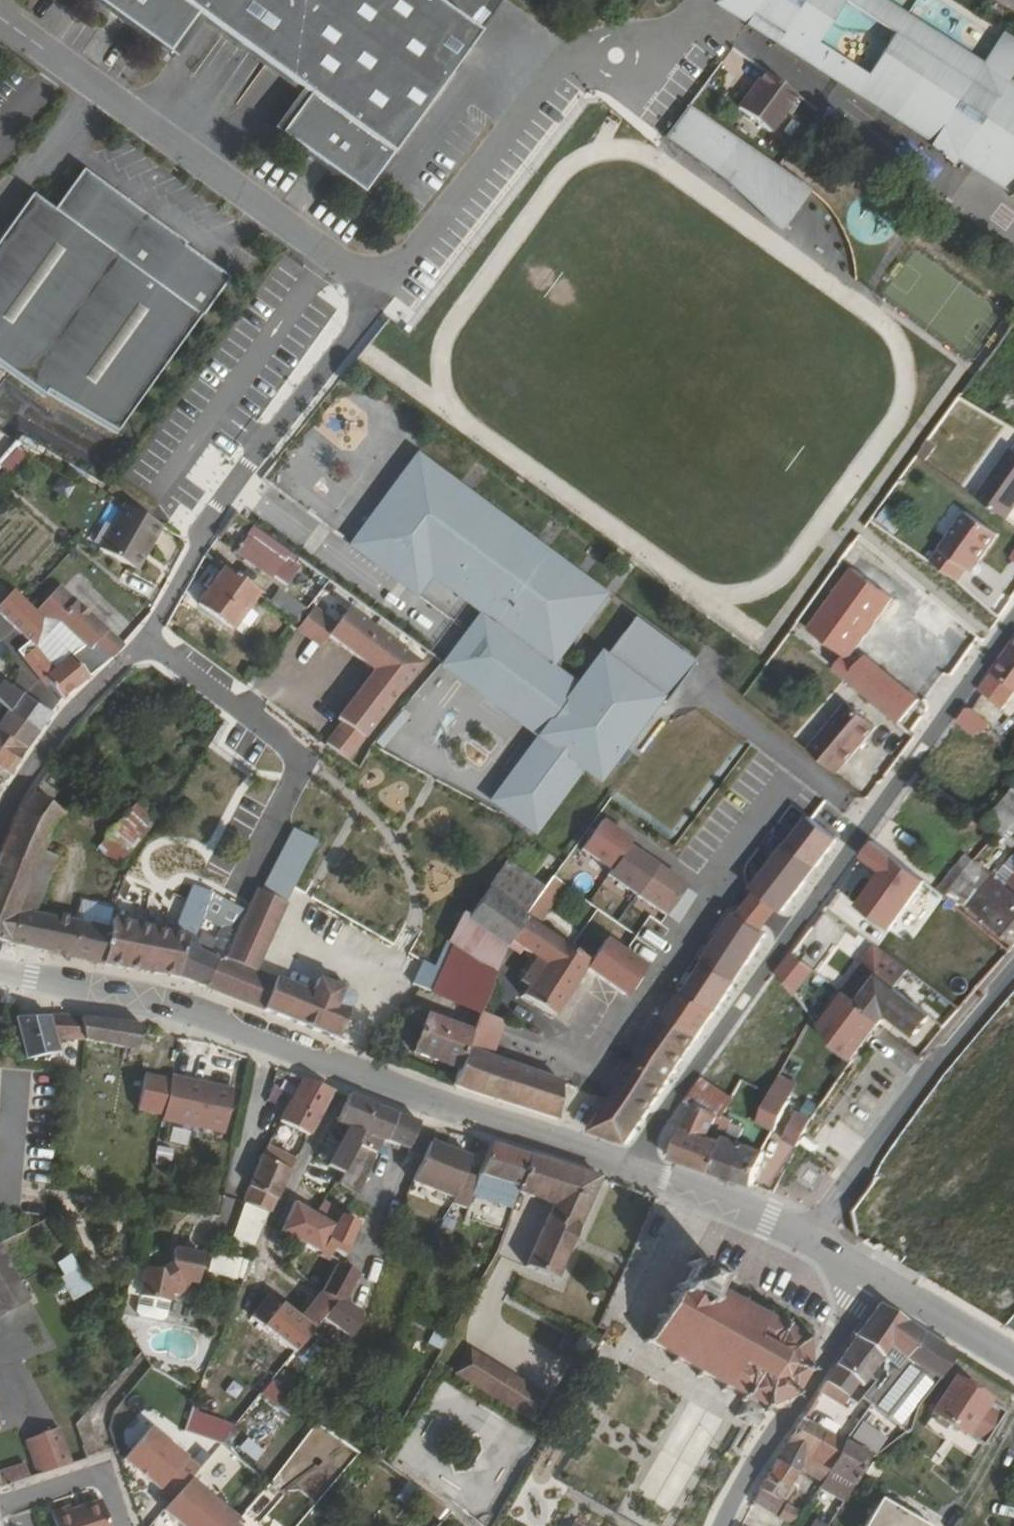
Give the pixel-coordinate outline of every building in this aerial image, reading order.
[(366,199),(481,35),(431,0),(86,0),(167,57),(195,18),(308,97),(281,138),(366,199)] [(879,0),(715,0),(714,1),(744,20),(748,12),(777,31),(772,38),(1008,190),(1013,180),(1013,87),(1002,79),(976,62),(879,0)] [(744,20),(741,23),(770,42),(772,38),(777,31),(748,12),(744,20)] [(1002,79),(1013,61),(1013,40),(998,29),(976,62),(1002,79)] [(747,84),(759,65),(732,47),(720,65),(747,84)] [(795,93),(762,69),(736,106),(769,129),(795,93)] [(813,194),(684,101),(661,134),(784,240),(813,194)] [(228,283),(183,250),(184,248),(81,173),(52,214),(30,198),(0,239),(0,373),(39,401),(43,397),(115,439),(228,283)] [(1006,193),(1013,199),(1013,180),(1008,190),(1006,193)] [(5,481),(26,455),(0,433),(0,477),(5,481)] [(1012,454),(978,500),(1008,521),(1013,512),(1013,454),(1012,454)] [(417,463),(414,466),(456,497),(453,502),(466,510),(471,504),(417,463)] [(456,497),(414,466),(371,523),(435,571),(426,583),(479,623),(491,632),(488,636),(508,651),(472,700),(536,747),(505,789),(514,796),(497,818),(524,838),(530,843),(578,779),(595,792),(656,710),(662,714),(692,674),(632,629),(602,669),(597,666),(573,698),(546,678),(602,602),(550,564),(545,571),(532,560),(537,553),(471,504),(466,510),(453,502),(456,497)] [(141,554),(148,557),(165,530),(127,507),(101,553),(131,572),(141,554)] [(877,521),(896,530),(902,516),(884,507),(877,521)] [(931,562),(958,582),(967,567),(973,571),(1000,535),(968,512),(931,562)] [(371,523),(347,555),(411,603),(426,583),(435,571),(371,523)] [(271,579),(282,563),(248,539),(236,554),(271,579)] [(545,571),(550,564),(537,553),(532,560),(545,571)] [(138,576),(148,557),(141,554),(131,572),(138,576)] [(284,560),(282,563),(271,579),(285,589),(298,570),(284,560)] [(809,629),(845,655),(848,658),(851,654),(894,598),(854,568),(809,629)] [(259,594),(225,569),(198,607),(231,632),(259,594)] [(40,619),(34,647),(36,649),(54,670),(70,656),(89,679),(114,658),(99,641),(108,633),(58,588),(36,613),(40,619)] [(299,621),(306,612),(278,592),(270,602),(299,621)] [(259,594),(231,632),(239,638),(268,601),(259,594)] [(36,613),(31,609),(13,629),(34,647),(40,619),(36,613)] [(332,627),(317,615),(313,612),(311,615),(301,628),(322,642),(332,627)] [(343,726),(365,742),(421,666),(347,613),(335,629),(332,627),(322,642),(301,628),(297,634),(320,651),(329,640),(375,673),(339,723),(343,726)] [(439,676),(472,700),(508,651),(488,636),(491,632),(479,623),(447,665),(439,676)] [(124,648),(108,633),(99,641),(114,658),(124,648)] [(993,672),(1013,686),(1013,642),(993,672)] [(54,670),(36,649),(22,661),(41,682),(43,680),(61,700),(89,679),(70,656),(54,670)] [(833,669),(844,680),(846,678),(860,662),(851,654),(848,658),(845,655),(833,669)] [(860,662),(846,678),(897,722),(916,700),(865,656),(860,662)] [(15,705),(8,714),(37,734),(49,716),(20,697),(21,695),(9,686),(4,695),(15,705)] [(979,691),(958,722),(974,736),(999,708),(979,691)] [(807,752),(836,776),(875,728),(847,704),(807,752)] [(8,714),(0,727),(0,733),(7,737),(26,750),(37,734),(8,714)] [(343,726),(327,749),(349,764),(365,742),(343,726)] [(7,737),(0,749),(0,769),(3,770),(0,777),(8,782),(11,775),(26,750),(7,737)] [(505,789),(488,812),(497,818),(514,796),(505,789)] [(982,819),(998,830),(1001,828),(1008,831),(1013,824),(1013,790),(991,817),(985,814),(982,819)] [(18,813),(0,856),(34,870),(31,879),(37,882),(36,886),(45,890),(56,859),(43,853),(50,837),(55,840),(57,835),(53,832),(66,813),(62,811),(60,815),(31,794),(18,813)] [(145,828),(128,812),(105,838),(125,853),(145,828)] [(613,870),(632,843),(635,839),(605,817),(583,849),(613,870)] [(996,836),(994,838),(1007,848),(1013,839),(1002,831),(998,837),(996,836)] [(284,908),(319,845),(293,832),(260,895),(284,908)] [(921,882),(867,842),(856,858),(876,873),(851,906),(886,931),(921,882)] [(611,873),(640,893),(661,863),(632,843),(613,870),(611,873)] [(936,891),(944,897),(974,862),(966,855),(936,891)] [(0,856),(0,943),(8,945),(21,901),(38,908),(45,890),(36,886),(37,882),(31,879),(34,870),(0,856)] [(944,897),(955,907),(974,882),(970,878),(979,867),(974,862),(944,897)] [(661,863),(640,893),(669,914),(690,884),(661,863)] [(507,864),(488,891),(524,918),(544,891),(507,864)] [(1013,894),(1013,877),(1005,887),(1013,894)] [(1013,947),(1013,894),(1005,887),(994,879),(970,908),(1013,947)] [(544,891),(524,918),(536,927),(564,888),(552,880),(544,891)] [(109,931),(102,965),(178,978),(187,938),(192,939),(204,911),(211,894),(194,887),(172,935),(112,920),(109,931)] [(487,891),(467,918),(506,946),(508,941),(524,918),(488,891),(487,891)] [(230,951),(223,965),(217,963),(205,989),(262,1012),(275,983),(255,973),(286,909),(284,908),(260,895),(256,893),(246,915),(230,951)] [(224,924),(216,945),(230,951),(246,915),(211,894),(204,911),(224,924)] [(21,901),(8,945),(102,965),(109,931),(36,915),(38,908),(21,901)] [(681,993),(715,1014),(766,935),(730,906),(676,990),(681,993)] [(467,918),(458,914),(446,942),(445,941),(433,968),(421,963),(411,986),(430,995),(451,944),(449,943),(467,918)] [(467,918),(449,943),(451,944),(499,963),(506,946),(467,918)] [(536,927),(524,918),(508,941),(536,961),(521,983),(529,988),(523,998),(554,1019),(585,970),(582,968),(586,961),(536,927)] [(828,931),(818,922),(794,952),(817,968),(835,944),(824,936),(828,931)] [(839,939),(828,931),(824,936),(835,944),(839,939)] [(611,937),(591,967),(630,993),(650,963),(611,937)] [(187,938),(178,978),(205,989),(217,963),(223,965),(230,951),(216,945),(209,942),(204,956),(190,950),(194,940),(192,939),(187,938)] [(430,995),(479,1016),(480,1014),(499,963),(451,944),(430,995)] [(817,968),(794,952),(778,974),(795,995),(817,968)] [(916,1038),(930,1017),(922,1011),(891,987),(899,976),(881,963),(874,974),(878,978),(858,1003),(882,1022),(886,1017),(916,1038)] [(891,987),(922,1011),(930,999),(899,976),(891,987)] [(275,983),(262,1012),(338,1042),(354,1001),(352,994),(317,981),(312,994),(276,980),(275,983)] [(665,1019),(698,1039),(715,1014),(681,993),(665,1019)] [(851,1063),(882,1022),(858,1003),(845,994),(834,1009),(820,1028),(836,1049),(851,1063)] [(812,1018),(820,1028),(834,1009),(825,1001),(817,1010),(812,1018)] [(807,1011),(812,1018),(817,1010),(813,1005),(807,1011)] [(458,1071),(452,1087),(557,1121),(560,1085),(490,1058),(503,1024),(480,1014),(479,1016),(472,1033),(458,1071)] [(413,1054),(458,1071),(472,1033),(426,1016),(413,1054)] [(26,1062),(58,1056),(54,1042),(70,1036),(64,1018),(16,1019),(26,1062)] [(54,1042),(84,1042),(79,1019),(64,1018),(70,1036),(54,1042)] [(79,1019),(84,1042),(136,1051),(139,1027),(79,1019)] [(638,1060),(671,1081),(698,1039),(665,1019),(638,1060)] [(878,1175),(902,1193),(919,1170),(928,1176),(964,1126),(983,1139),(1013,1096),(1013,1090),(1001,1081),(1013,1063),(1013,1042),(988,1023),(878,1175)] [(907,1072),(918,1052),(883,1031),(872,1051),(907,1072)] [(615,1094),(592,1132),(628,1145),(671,1081),(638,1060),(615,1094)] [(138,1109),(144,1111),(155,1113),(162,1077),(147,1074),(145,1073),(138,1109)] [(757,1123),(772,1130),(775,1131),(789,1101),(787,1100),(796,1084),(780,1075),(757,1123)] [(161,1114),(160,1119),(222,1133),(231,1088),(169,1076),(168,1078),(161,1114)] [(155,1113),(161,1114),(168,1078),(162,1077),(155,1113)] [(309,1139),(332,1092),(302,1080),(279,1123),(306,1138),(309,1139)] [(688,1102),(695,1106),(722,1119),(732,1101),(704,1080),(688,1102)] [(799,1112),(812,1119),(822,1103),(806,1094),(797,1111),(799,1112)] [(349,1096),(337,1125),(349,1128),(331,1162),(329,1168),(340,1174),(354,1147),(374,1109),(375,1107),(349,1096)] [(670,1159),(709,1171),(721,1144),(707,1138),(713,1123),(720,1126),(718,1132),(725,1135),(730,1122),(722,1119),(695,1106),(670,1159)] [(374,1109),(354,1147),(374,1156),(381,1142),(386,1143),(396,1116),(374,1109)] [(782,1139),(797,1147),(812,1119),(799,1112),(782,1139)] [(408,1152),(420,1124),(396,1116),(386,1143),(408,1152)] [(709,1171),(734,1180),(744,1146),(725,1138),(721,1144),(709,1171)] [(413,1185),(453,1203),(465,1175),(470,1161),(431,1144),(413,1185)] [(169,1165),(172,1148),(157,1145),(154,1162),(169,1165)] [(477,1180),(474,1191),(512,1205),(516,1193),(530,1157),(489,1145),(477,1180)] [(753,1187),(763,1153),(744,1146),(734,1180),(753,1187)] [(354,1147),(340,1174),(363,1186),(374,1156),(354,1147)] [(244,1204),(271,1216),(294,1164),(271,1153),(267,1163),(259,1159),(242,1204),(244,1204)] [(516,1193),(553,1207),(554,1205),(583,1217),(600,1180),(530,1157),(516,1193)] [(455,1204),(450,1216),(458,1221),(474,1191),(477,1180),(465,1175),(453,1203),(455,1204)] [(201,1197),(199,1211),(213,1213),(216,1199),(201,1197)] [(219,1219),(232,1223),(239,1201),(226,1197),(219,1219)] [(230,1247),(253,1256),(255,1251),(266,1227),(271,1216),(244,1204),(230,1247)] [(524,1267),(554,1280),(583,1217),(554,1205),(553,1207),(540,1236),(524,1267)] [(341,1217),(320,1208),(315,1216),(335,1226),(341,1217)] [(318,1257),(326,1261),(332,1250),(344,1257),(349,1246),(357,1224),(341,1217),(335,1226),(318,1257)] [(264,1255),(275,1232),(266,1227),(255,1251),(264,1255)] [(27,1301),(6,1264),(1,1246),(0,1247),(0,1317),(27,1301)] [(358,1276),(368,1256),(349,1246),(344,1257),(332,1250),(326,1261),(336,1267),(358,1276)] [(200,1255),(170,1249),(168,1264),(157,1271),(142,1268),(142,1269),(137,1296),(165,1303),(166,1295),(171,1297),(185,1289),(186,1284),(193,1285),(200,1255)] [(72,1253),(53,1263),(74,1300),(93,1290),(72,1253)] [(214,1255),(208,1272),(236,1281),(241,1263),(214,1255)] [(312,1286),(322,1294),(336,1267),(326,1261),(312,1286)] [(734,1418),(754,1430),(762,1415),(768,1415),(769,1407),(790,1395),(794,1400),(797,1397),(795,1393),(806,1373),(810,1373),(810,1368),(807,1368),(805,1342),(813,1339),(810,1335),(804,1339),(786,1329),(788,1324),(785,1322),(782,1327),(768,1319),(769,1314),(766,1312),(763,1316),(743,1306),(746,1300),(741,1298),(738,1303),(715,1290),(716,1285),(723,1288),(725,1284),(720,1280),(722,1275),(718,1273),(715,1278),(698,1269),(700,1264),(695,1261),(692,1265),(688,1263),(685,1267),(690,1271),(682,1287),(676,1285),(674,1289),(676,1292),(674,1295),(670,1294),(668,1297),(672,1302),(669,1309),(666,1308),(665,1309),(666,1314),(663,1318),(658,1317),(657,1320),(659,1323),(651,1339),(644,1341),(645,1345),(652,1345),(675,1358),(672,1364),(675,1366),(679,1361),(700,1372),(697,1379),(700,1380),(704,1374),(724,1385),(723,1393),(725,1394),(729,1388),(743,1396),(740,1403),(743,1404),(734,1418)] [(129,1266),(123,1293),(137,1296),(142,1269),(129,1266)] [(323,1319),(349,1337),(357,1324),(355,1322),(358,1314),(343,1304),(358,1276),(336,1267),(322,1294),(337,1304),(323,1319)] [(337,1304),(322,1294),(299,1322),(292,1319),(279,1309),(263,1328),(295,1354),(323,1319),(337,1304)] [(165,1303),(137,1296),(134,1312),(137,1317),(157,1321),(162,1318),(165,1303)] [(958,1356),(880,1306),(836,1367),(837,1368),(803,1421),(828,1434),(857,1384),(861,1387),(864,1383),(884,1399),(894,1388),(885,1380),(894,1368),(905,1376),(914,1364),(942,1380),(958,1356)] [(455,1374),(471,1385),(534,1424),(548,1401),(468,1352),(455,1374)] [(958,1376),(954,1382),(971,1393),(972,1391),(975,1387),(958,1376)] [(954,1382),(934,1416),(984,1448),(1006,1414),(972,1391),(971,1393),(954,1382)] [(271,1384),(259,1397),(278,1411),(288,1396),(271,1384)] [(190,1412),(186,1431),(227,1440),(231,1421),(190,1412)] [(828,1434),(803,1421),(788,1447),(777,1462),(778,1463),(799,1475),(801,1471),(824,1482),(826,1479),(831,1470),(814,1460),(828,1434)] [(25,1441),(38,1476),(72,1465),(60,1429),(25,1441)] [(149,1430),(123,1461),(160,1491),(185,1461),(149,1430)] [(846,1444),(828,1434),(814,1460),(831,1470),(846,1444)] [(255,1460),(264,1450),(247,1437),(239,1447),(255,1460)] [(846,1444),(831,1470),(857,1485),(872,1457),(846,1444)] [(0,1469),(0,1478),(2,1485),(31,1477),(26,1461),(0,1469)] [(799,1475),(778,1463),(762,1493),(779,1502),(799,1475)] [(857,1485),(831,1470),(826,1479),(851,1493),(857,1485)] [(163,1512),(180,1525),(233,1525),(236,1522),(188,1482),(163,1512)] [(779,1502),(762,1493),(754,1506),(778,1518),(785,1505),(779,1502)] [(880,1501),(867,1525),(926,1525),(880,1501)] [(48,1515),(52,1525),(108,1525),(100,1502),(70,1512),(69,1508),(48,1515)]
